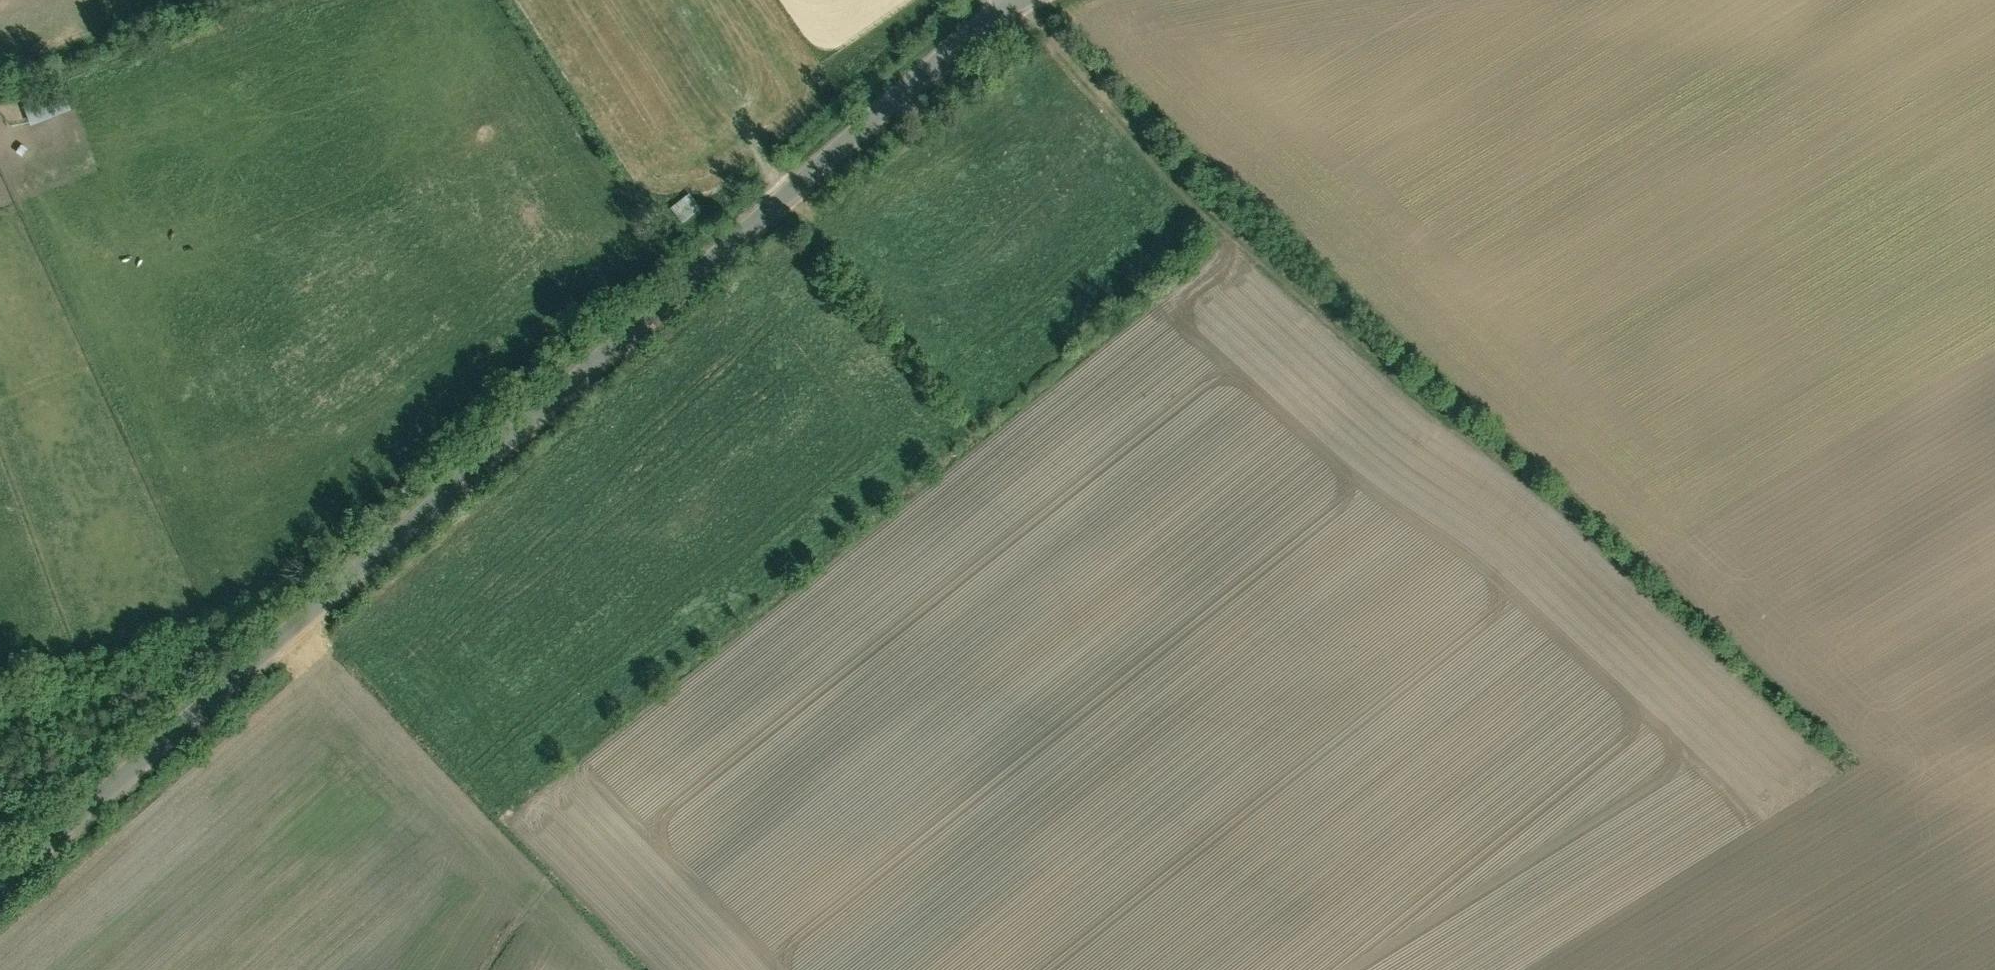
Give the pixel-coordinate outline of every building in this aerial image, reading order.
[(15,91),(23,116),(5,122),(7,129),(68,109),(57,77),(15,91)] [(680,221),(696,210),(685,194),(669,206),(680,221)]
